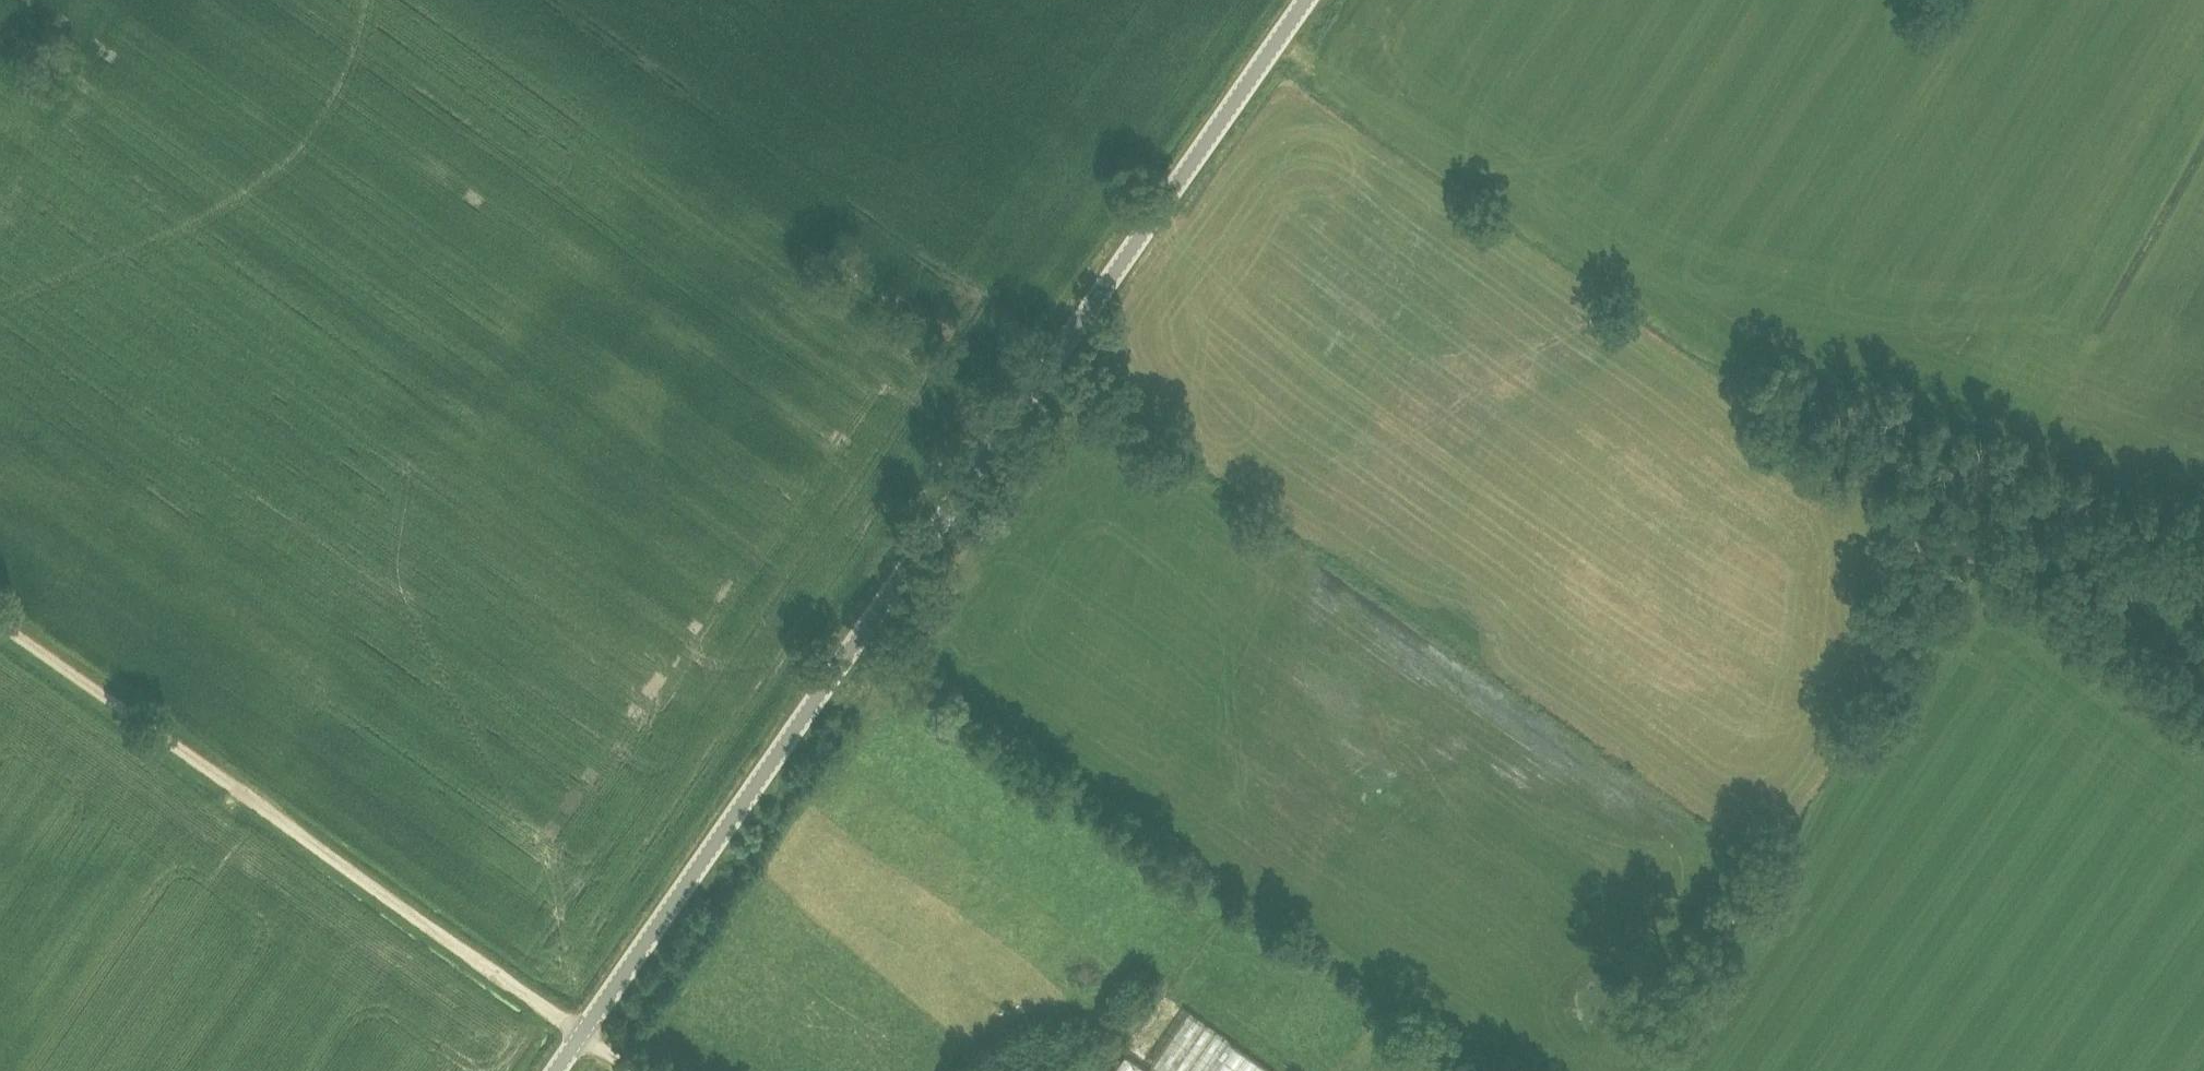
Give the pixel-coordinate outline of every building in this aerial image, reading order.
[(1166,995),(1113,1070),(1274,1070),(1166,995)]
